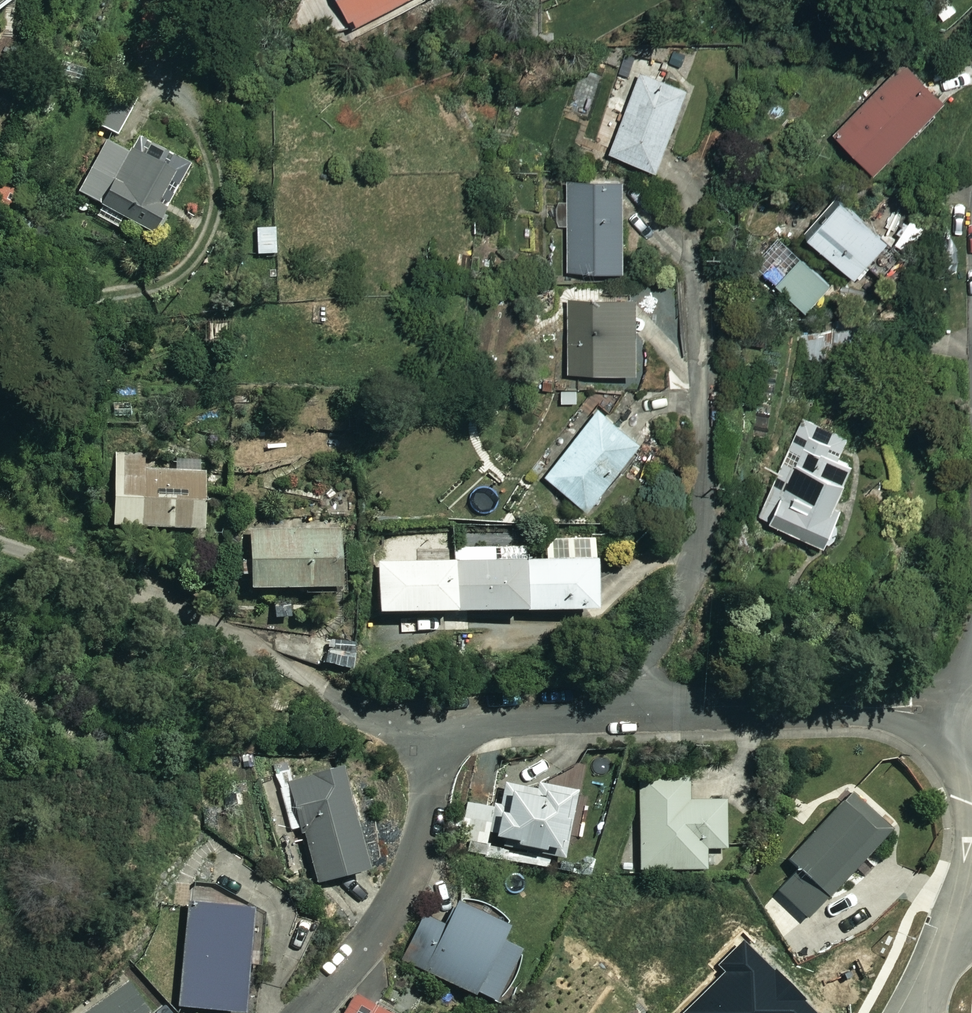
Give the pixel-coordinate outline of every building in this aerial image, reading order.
[(15,0),(0,0),(0,22),(21,7),(15,0)] [(360,38),(435,0),(341,0),(360,38)] [(938,98),(899,60),(829,131),(867,169),(938,98)] [(651,165),(680,87),(626,67),(597,145),(651,165)] [(185,164),(139,138),(130,153),(110,142),(78,198),(156,242),(176,208),(164,201),(185,164)] [(618,176),(566,176),(567,269),(619,268),(618,176)] [(880,236),(831,192),(798,229),(847,273),(880,236)] [(826,281),(796,255),(781,272),(769,262),(760,272),(801,308),(826,281)] [(628,291),(565,292),(566,368),(630,367),(628,291)] [(634,436),(594,406),(542,474),(582,504),(634,436)] [(843,435),(804,417),(759,515),(812,539),(846,464),(832,458),(843,435)] [(144,452),(107,452),(108,524),(195,524),(195,470),(144,470),(144,452)] [(335,582),(333,527),(243,530),(245,585),(335,582)] [(448,560),(448,607),(588,606),(587,536),(544,537),(544,558),(491,559),(491,547),(452,547),(452,560),(448,560)] [(448,607),(448,560),(373,560),(374,608),(448,607)] [(362,864),(331,765),(282,780),(313,879),(362,864)] [(686,802),(685,775),(637,776),(640,868),(701,866),(700,846),(721,845),(719,801),(686,802)] [(532,787),(495,780),(484,834),(541,846),(540,852),(558,856),(572,788),(534,781),(532,787)] [(883,823),(845,790),(782,863),(792,871),(775,890),(804,915),(883,823)] [(173,1002),(227,1007),(239,904),(182,899),(173,1002)] [(495,919),(450,901),(441,921),(421,913),(401,962),(490,998),(512,945),(488,935),(495,919)] [(126,983),(82,1012),(142,1012),(145,1011),(126,983)] [(349,992),(336,1012),(385,1012),(349,992)]
